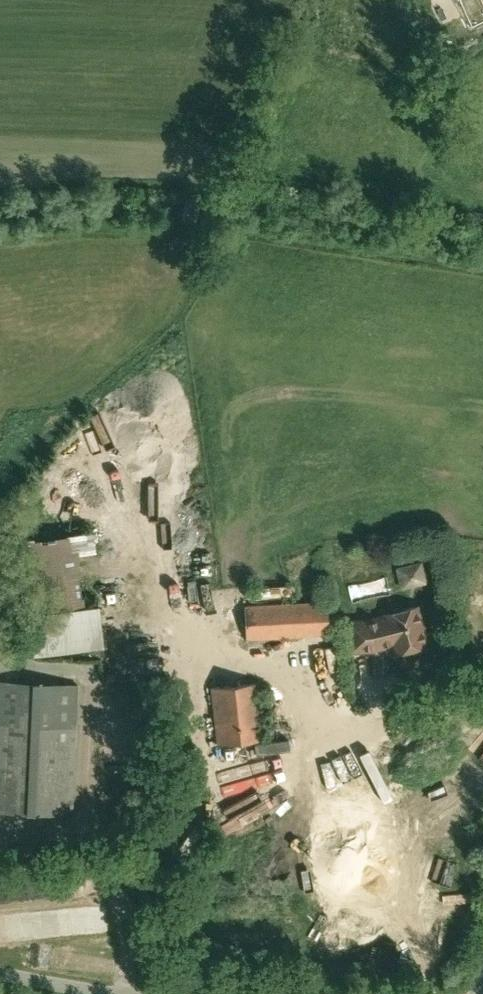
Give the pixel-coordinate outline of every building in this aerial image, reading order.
[(133,452),(133,400),(123,400),(123,452),(133,452)] [(207,423),(217,423),(218,405),(207,404),(207,423)] [(238,453),(247,453),(247,428),(239,427),(238,453)] [(183,428),(183,447),(194,447),(194,428),(183,428)] [(174,552),(175,496),(164,496),(163,552),(174,552)] [(74,537),(88,603),(107,599),(93,533),(74,537)] [(329,634),(328,602),(245,606),(246,638),(329,634)] [(368,619),(348,620),(350,651),(373,649),(383,646),(382,644),(391,642),(393,653),(410,649),(414,651),(418,650),(420,646),(428,644),(418,605),(400,609),(397,607),(392,608),(390,612),(384,614),(384,615),(368,619)] [(30,616),(34,658),(105,652),(102,610),(30,616)] [(328,655),(318,655),(320,705),(341,704),(339,648),(328,648),(328,655)] [(72,813),(77,683),(0,680),(0,810),(72,813)] [(211,687),(218,743),(264,738),(257,681),(211,687)] [(474,767),(480,775),(482,772),(482,760),(474,767)] [(205,787),(210,807),(222,804),(217,784),(205,787)] [(313,809),(315,821),(333,818),(331,806),(313,809)] [(311,824),(313,835),(336,831),(334,819),(311,824)]
